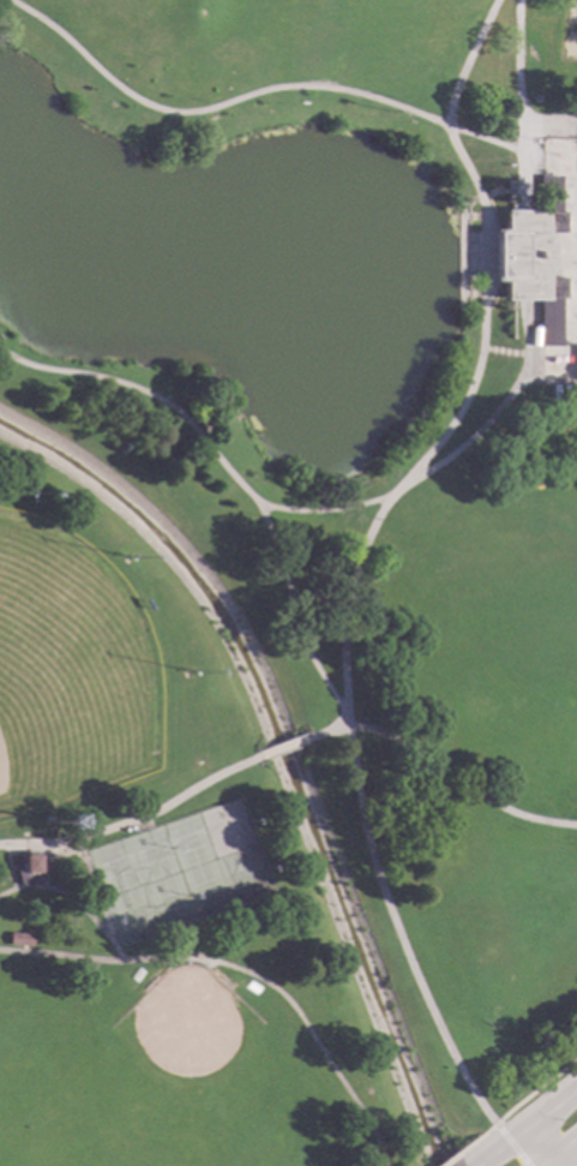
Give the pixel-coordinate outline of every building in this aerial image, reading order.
[(558,214),(546,214),(546,232),(546,241),(551,241),(551,269),(546,269),(546,277),(546,298),(557,298),(557,347),(540,347),(536,347),(536,300),(519,300),(503,300),(503,281),(491,281),(491,229),(501,229),(501,210),(536,210),(536,177),(540,177),(558,177),(558,211),(558,214)] [(36,862),(43,863),(37,885),(18,885),(12,863),(19,861),(20,853),(36,853),(36,862)] [(30,934),(29,947),(7,945),(8,933),(30,934)]
